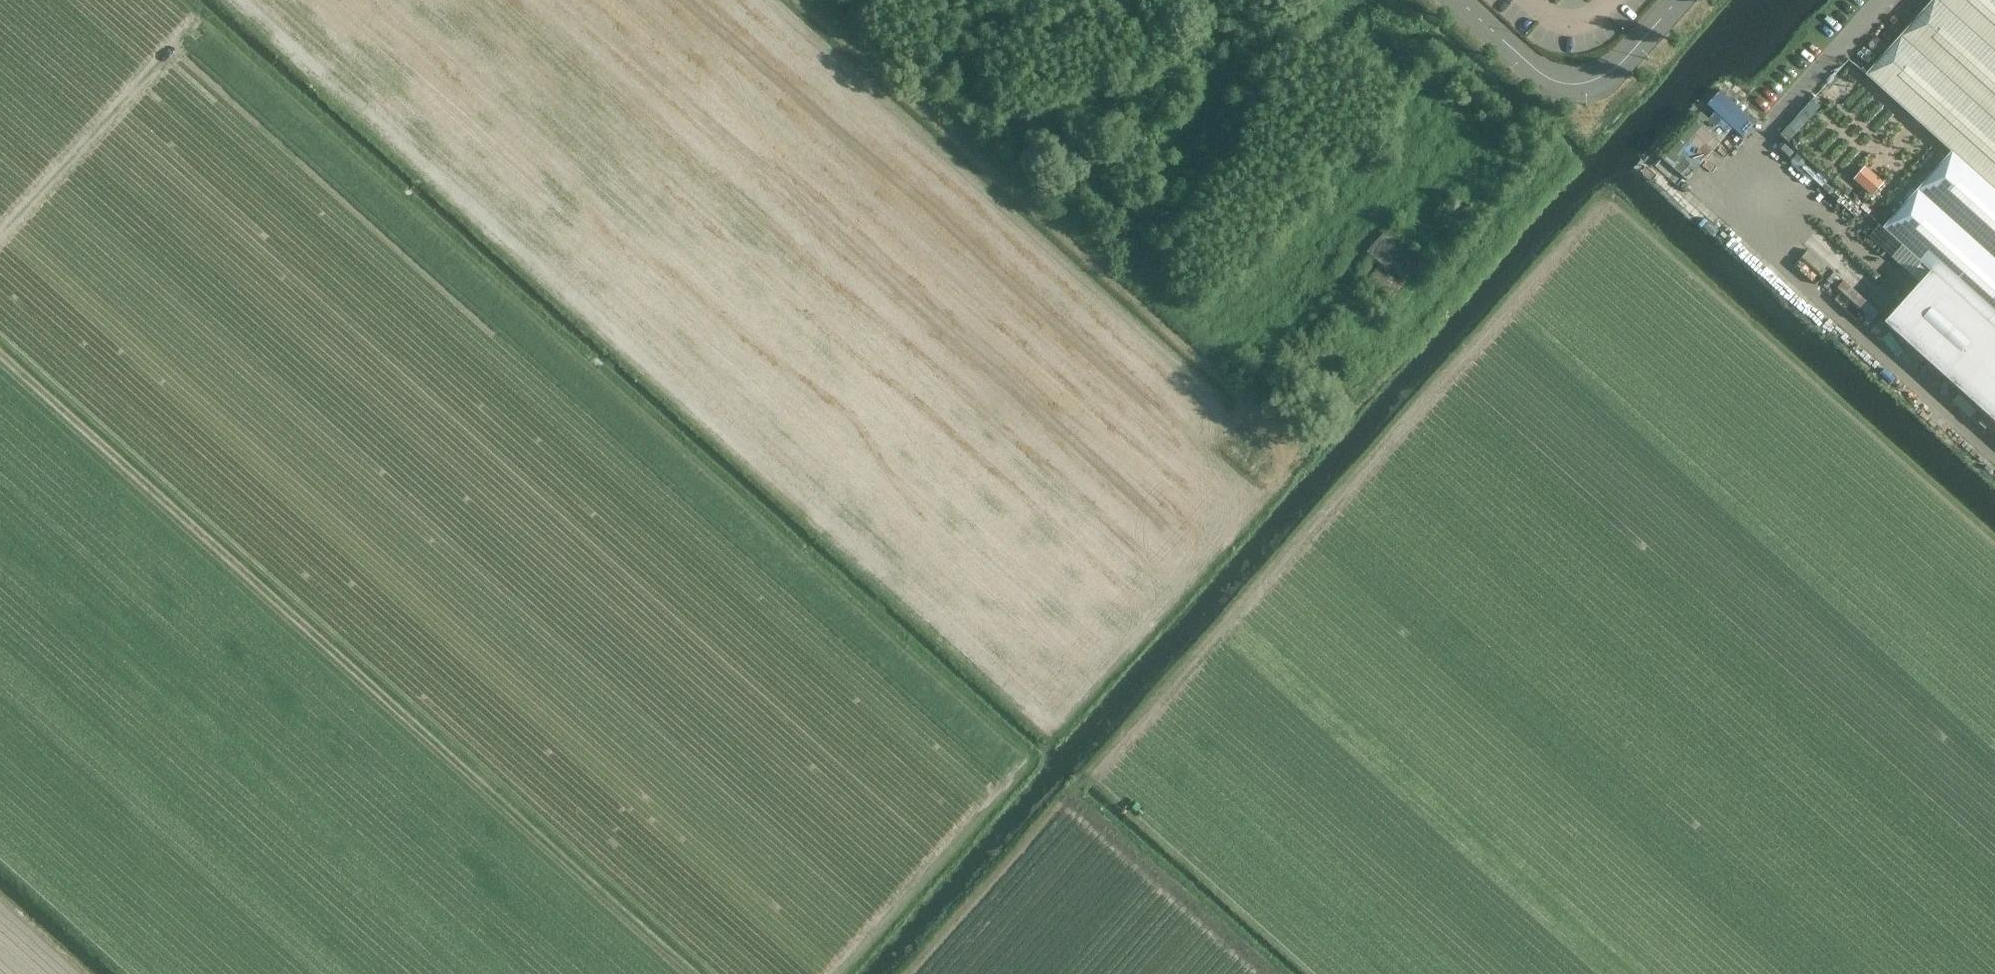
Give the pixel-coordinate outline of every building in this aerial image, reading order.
[(1866,75),(1952,152),(1883,228),(1922,263),(1912,274),(1921,283),(1885,323),(1994,422),(1994,0),(1933,0),(1866,75)] [(1873,193),(1884,179),(1866,164),(1854,178),(1873,193)] [(1369,252),(1382,260),(1372,275),(1398,291),(1419,257),(1381,233),(1369,252)]
